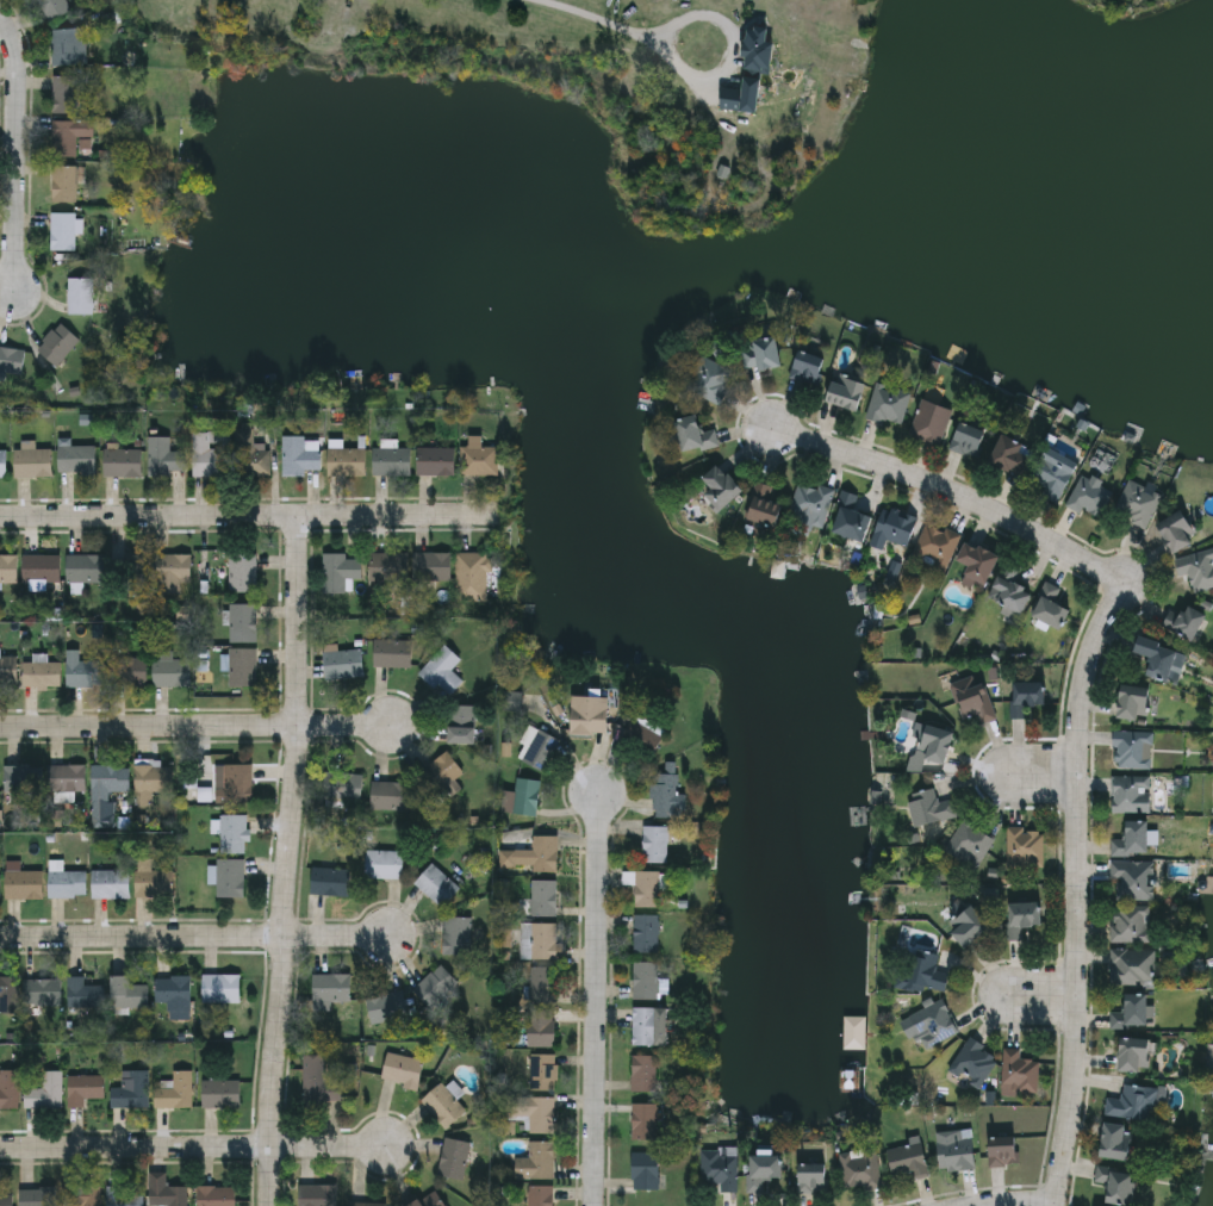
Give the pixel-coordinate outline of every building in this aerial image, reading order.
[(49,20),(39,0),(66,0),(70,10),(49,20)] [(51,64),(50,29),(85,26),(86,63),(51,64)] [(762,117),(772,46),(768,45),(770,31),(752,29),(742,101),(724,98),(722,111),(762,117)] [(77,75),(77,112),(52,112),(52,75),(77,75)] [(76,156),(52,156),(52,119),(94,119),(94,137),(76,137),(76,156)] [(51,164),(76,164),(76,201),(51,201),(51,164)] [(50,212),(76,212),(76,249),(50,249),(50,212)] [(68,312),(68,276),(93,276),(93,312),(68,312)] [(79,340),(55,365),(36,347),(61,322),(79,340)] [(779,367),(742,367),(742,337),(779,337),(779,367)] [(20,375),(0,372),(0,346),(24,349),(20,375)] [(814,386),(789,374),(800,352),(825,365),(814,386)] [(722,403),(690,391),(703,358),(734,369),(722,403)] [(858,410),(827,402),(835,372),(867,381),(858,410)] [(913,393),(900,428),(865,415),(877,380),(913,393)] [(953,409),(939,445),(909,434),(922,398),(953,409)] [(701,430),(716,428),(719,445),(680,450),(677,418),(698,415),(701,430)] [(948,448),(959,422),(987,433),(977,459),(948,448)] [(193,475),(193,430),(230,430),(230,475),(193,475)] [(253,446),(269,446),(269,475),(236,475),(236,434),(253,434),(253,446)] [(1022,450),(1032,454),(1024,477),(990,464),(1002,434),(1025,442),(1022,450)] [(169,435),(169,449),(185,449),(185,473),(148,473),(148,435),(169,435)] [(304,435),(304,449),(321,449),(321,473),(281,473),(281,435),(304,435)] [(498,446),(498,473),(461,473),(461,446),(468,446),(468,435),(481,435),(481,446),(498,446)] [(141,475),(102,475),(102,442),(118,442),(118,447),(141,447),(141,475)] [(57,445),(95,445),(95,472),(57,472),(57,445)] [(365,475),(328,475),(328,447),(365,447),(365,475)] [(410,473),(373,473),(373,447),(410,447),(410,473)] [(454,447),(454,473),(417,473),(417,447),(454,447)] [(13,448),(51,448),(51,475),(13,475),(13,448)] [(1077,468),(1057,502),(1027,484),(1046,450),(1077,468)] [(711,487),(703,479),(717,464),(742,489),(717,515),(701,498),(711,487)] [(1066,502),(1086,471),(1114,489),(1095,520),(1066,502)] [(834,489),(821,530),(786,520),(800,479),(834,489)] [(1113,510),(1128,479),(1162,495),(1145,527),(1113,510)] [(786,491),(775,528),(745,517),(757,481),(786,491)] [(858,495),(853,509),(873,516),(864,542),(829,529),(844,490),(858,495)] [(907,546),(875,534),(884,506),(917,518),(907,546)] [(1158,522),(1184,510),(1198,540),(1172,552),(1158,522)] [(912,555),(929,521),(960,537),(943,572),(912,555)] [(969,566),(957,560),(966,540),(1000,555),(982,592),(960,582),(969,566)] [(1175,557),(1212,548),(1212,586),(1194,591),(1190,574),(1180,577),(1175,557)] [(255,592),(229,592),(229,549),(255,549),(255,592)] [(406,588),(373,588),(373,552),(406,552),(406,588)] [(449,552),(449,580),(412,580),(412,552),(449,552)] [(455,601),(455,552),(492,552),(492,571),(487,571),(487,601),(455,601)] [(346,553),(346,558),(362,559),(362,578),(346,578),(346,592),(323,592),(323,553),(346,553)] [(17,583),(0,583),(0,554),(17,554),(17,583)] [(60,554),(60,582),(23,582),(23,554),(60,554)] [(101,554),(101,580),(66,580),(66,554),(101,554)] [(154,554),(192,554),(192,580),(154,580),(154,554)] [(148,588),(122,588),(122,557),(148,557),(148,588)] [(1001,611),(1004,604),(988,596),(1006,559),(1020,567),(1013,580),(1033,591),(1019,620),(1001,611)] [(1070,608),(1062,628),(1031,615),(1045,582),(1062,588),(1056,602),(1070,608)] [(256,604),(256,641),(230,641),(230,604),(256,604)] [(1162,624),(1171,609),(1182,616),(1188,604),(1208,615),(1193,642),(1162,624)] [(1152,655),(1136,652),(1139,636),(1177,646),(1169,680),(1147,676),(1152,655)] [(411,666),(373,666),(373,639),(411,639),(411,666)] [(447,697),(419,671),(444,644),(461,659),(452,669),(464,680),(447,697)] [(256,685),(229,685),(229,648),(256,648),(256,685)] [(324,649),(362,649),(362,677),(324,677),(324,649)] [(17,682),(0,682),(0,655),(17,655),(17,682)] [(147,685),(112,685),(112,658),(147,658),(147,685)] [(154,658),(191,658),(191,685),(154,685),(154,658)] [(23,685),(23,660),(60,660),(60,685),(23,685)] [(102,685),(66,685),(66,660),(102,660),(102,685)] [(976,714),(963,719),(951,683),(981,673),(995,717),(979,723),(976,714)] [(1044,704),(1025,704),(1025,717),(1012,717),(1012,680),(1044,680),(1044,704)] [(1146,720),(1118,717),(1120,684),(1150,688),(1146,720)] [(521,691),(521,709),(503,709),(503,691),(521,691)] [(571,734),(571,695),(606,695),(606,734),(571,734)] [(475,742),(448,742),(448,704),(475,704),(475,742)] [(622,736),(635,711),(666,729),(653,753),(622,736)] [(954,731),(945,763),(919,754),(928,723),(954,731)] [(543,771),(522,760),(537,728),(560,739),(543,771)] [(1151,729),(1151,767),(1114,767),(1114,729),(1151,729)] [(461,788),(450,796),(443,787),(434,792),(418,771),(448,750),(464,771),(454,778),(461,788)] [(684,792),(684,816),(649,815),(652,771),(665,771),(666,761),(678,761),(677,792),(684,792)] [(214,763),(253,763),(253,802),(214,802),(214,763)] [(42,791),(5,791),(5,765),(42,764),(42,791)] [(85,764),(85,790),(48,790),(48,764),(85,764)] [(173,790),(151,790),(151,803),(135,803),(135,764),(173,764),(173,790)] [(91,790),(91,765),(129,765),(129,790),(91,790)] [(323,800),(323,773),(361,773),(361,800),(323,800)] [(1151,775),(1151,812),(1112,812),(1112,775),(1151,775)] [(510,813),(511,777),(539,778),(537,814),(510,813)] [(409,808),(377,808),(377,781),(409,781),(409,808)] [(953,797),(957,816),(914,826),(907,792),(935,787),(938,801),(953,797)] [(219,852),(219,814),(245,814),(245,852),(219,852)] [(995,839),(973,870),(944,850),(965,819),(995,839)] [(1149,854),(1112,854),(1112,838),(1126,838),(1126,820),(1149,820),(1149,854)] [(667,826),(667,860),(642,860),(642,826),(667,826)] [(1007,868),(1007,828),(1044,828),(1044,868),(1007,868)] [(556,835),(556,869),(512,869),(512,848),(531,848),(531,835),(556,835)] [(366,877),(366,850),(403,850),(403,877),(366,877)] [(174,870),(174,896),(135,896),(135,858),(150,858),(150,870),(174,870)] [(243,896),(217,896),(217,858),(243,858),(243,896)] [(1155,899),(1112,899),(1112,860),(1155,860),(1155,899)] [(18,870),(42,870),(42,897),(5,897),(5,862),(18,862),(18,870)] [(442,907),(413,883),(431,862),(460,885),(442,907)] [(311,894),(311,868),(353,868),(353,895),(311,894)] [(49,896),(49,870),(86,870),(86,896),(49,896)] [(130,870),(130,896),(92,896),(92,870),(130,870)] [(634,906),(634,870),(659,870),(659,906),(634,906)] [(556,879),(556,915),(530,915),(530,879),(556,879)] [(1008,940),(1008,901),(1040,901),(1040,926),(1022,926),(1022,940),(1008,940)] [(965,949),(946,926),(972,904),(990,927),(965,949)] [(1151,941),(1112,941),(1112,906),(1151,906),(1151,941)] [(633,952),(633,914),(659,914),(659,952),(633,952)] [(471,955),(442,955),(442,916),(471,916),(471,955)] [(556,922),(556,959),(524,959),(524,940),(530,940),(530,922),(556,922)] [(1112,949),(1155,949),(1155,984),(1112,984),(1112,949)] [(903,988),(904,950),(939,952),(938,971),(948,971),(947,990),(903,988)] [(633,962),(658,962),(658,999),(633,999),(633,962)] [(458,982),(431,1008),(413,989),(438,964),(458,982)] [(554,966),(554,1046),(529,1046),(529,966),(554,966)] [(240,975),(240,1002),(201,1002),(203,974),(240,975)] [(331,1011),(311,1011),(311,974),(350,974),(350,1001),(331,1001),(331,1011)] [(17,1013),(0,1013),(0,975),(17,975),(17,1013)] [(111,1007),(111,975),(130,975),(130,984),(148,984),(148,1007),(111,1007)] [(191,976),(189,1014),(167,1013),(168,1003),(155,1003),(156,976),(191,976)] [(67,977),(102,977),(102,1006),(67,1006),(67,977)] [(60,978),(60,1003),(24,1003),(24,978),(60,978)] [(371,1024),(366,996),(403,990),(408,1018),(371,1024)] [(1149,1027),(1109,1027),(1109,1011),(1126,1011),(1126,994),(1149,994),(1149,1027)] [(900,1019),(943,999),(958,1032),(926,1048),(920,1033),(909,1038),(900,1019)] [(667,1045),(632,1045),(632,1007),(667,1007),(667,1045)] [(950,1068),(968,1037),(997,1055),(981,1086),(950,1068)] [(1120,1071),(1120,1038),(1150,1038),(1150,1071),(1120,1071)] [(1040,1059),(1039,1089),(1002,1088),(1003,1050),(1021,1051),(1021,1059),(1040,1059)] [(381,1081),(386,1052),(423,1059),(417,1088),(381,1081)] [(341,1081),(341,1105),(303,1105),(303,1055),(324,1055),(324,1081),(341,1081)] [(530,1055),(556,1055),(556,1089),(530,1089),(530,1055)] [(655,1090),(632,1090),(632,1055),(655,1055),(655,1090)] [(18,1107),(0,1107),(0,1069),(18,1069),(18,1107)] [(62,1107),(26,1107),(26,1084),(43,1084),(43,1070),(62,1070),(62,1107)] [(111,1080),(122,1080),(122,1070),(148,1070),(148,1107),(111,1107),(111,1080)] [(192,1071),(192,1107),(154,1107),(154,1083),(173,1083),(173,1071),(192,1071)] [(68,1106),(68,1075),(104,1075),(104,1098),(85,1098),(85,1106),(68,1106)] [(203,1107),(203,1080),(240,1080),(240,1107),(203,1107)] [(466,1112),(443,1129),(421,1099),(443,1082),(466,1112)] [(1105,1113),(1108,1095),(1120,1098),(1122,1082),(1158,1088),(1152,1121),(1105,1113)] [(554,1131),(518,1131),(518,1115),(506,1115),(506,1096),(554,1096),(554,1131)] [(657,1142),(632,1142),(632,1102),(657,1102),(657,1142)] [(1131,1157),(1105,1160),(1101,1125),(1128,1123),(1131,1157)] [(937,1131),(971,1129),(975,1167),(939,1170),(937,1131)] [(471,1142),(462,1179),(436,1174),(444,1136),(471,1142)] [(989,1165),(989,1138),(1016,1138),(1016,1165),(989,1165)] [(553,1177),(517,1177),(517,1160),(527,1160),(527,1140),(553,1140),(553,1177)] [(929,1170),(895,1179),(887,1149),(921,1140),(929,1170)] [(701,1146),(736,1146),(736,1191),(719,1191),(719,1182),(701,1182),(701,1146)] [(878,1187),(841,1186),(842,1148),(878,1149),(878,1187)] [(632,1151),(659,1151),(659,1188),(632,1188),(632,1151)] [(783,1179),(765,1179),(765,1191),(748,1191),(748,1155),(783,1155),(783,1179)] [(798,1162),(827,1162),(827,1192),(798,1192),(798,1162)] [(1109,1183),(1094,1181),(1096,1165),(1137,1170),(1133,1205),(1107,1202),(1109,1183)] [(187,1186),(187,1205),(150,1205),(150,1171),(167,1171),(167,1186),(187,1186)] [(337,1183),(337,1205),(298,1205),(298,1183),(337,1183)] [(56,1186),(56,1205),(20,1205),(20,1186),(56,1186)] [(100,1186),(100,1205),(63,1205),(63,1186),(100,1186)] [(143,1193),(143,1205),(106,1205),(106,1186),(127,1186),(127,1193),(143,1193)] [(236,1186),(236,1205),(197,1205),(197,1186),(236,1186)] [(553,1186),(553,1205),(521,1205),(521,1186),(553,1186)] [(13,1193),(13,1205),(0,1205),(0,1193),(13,1193)]
